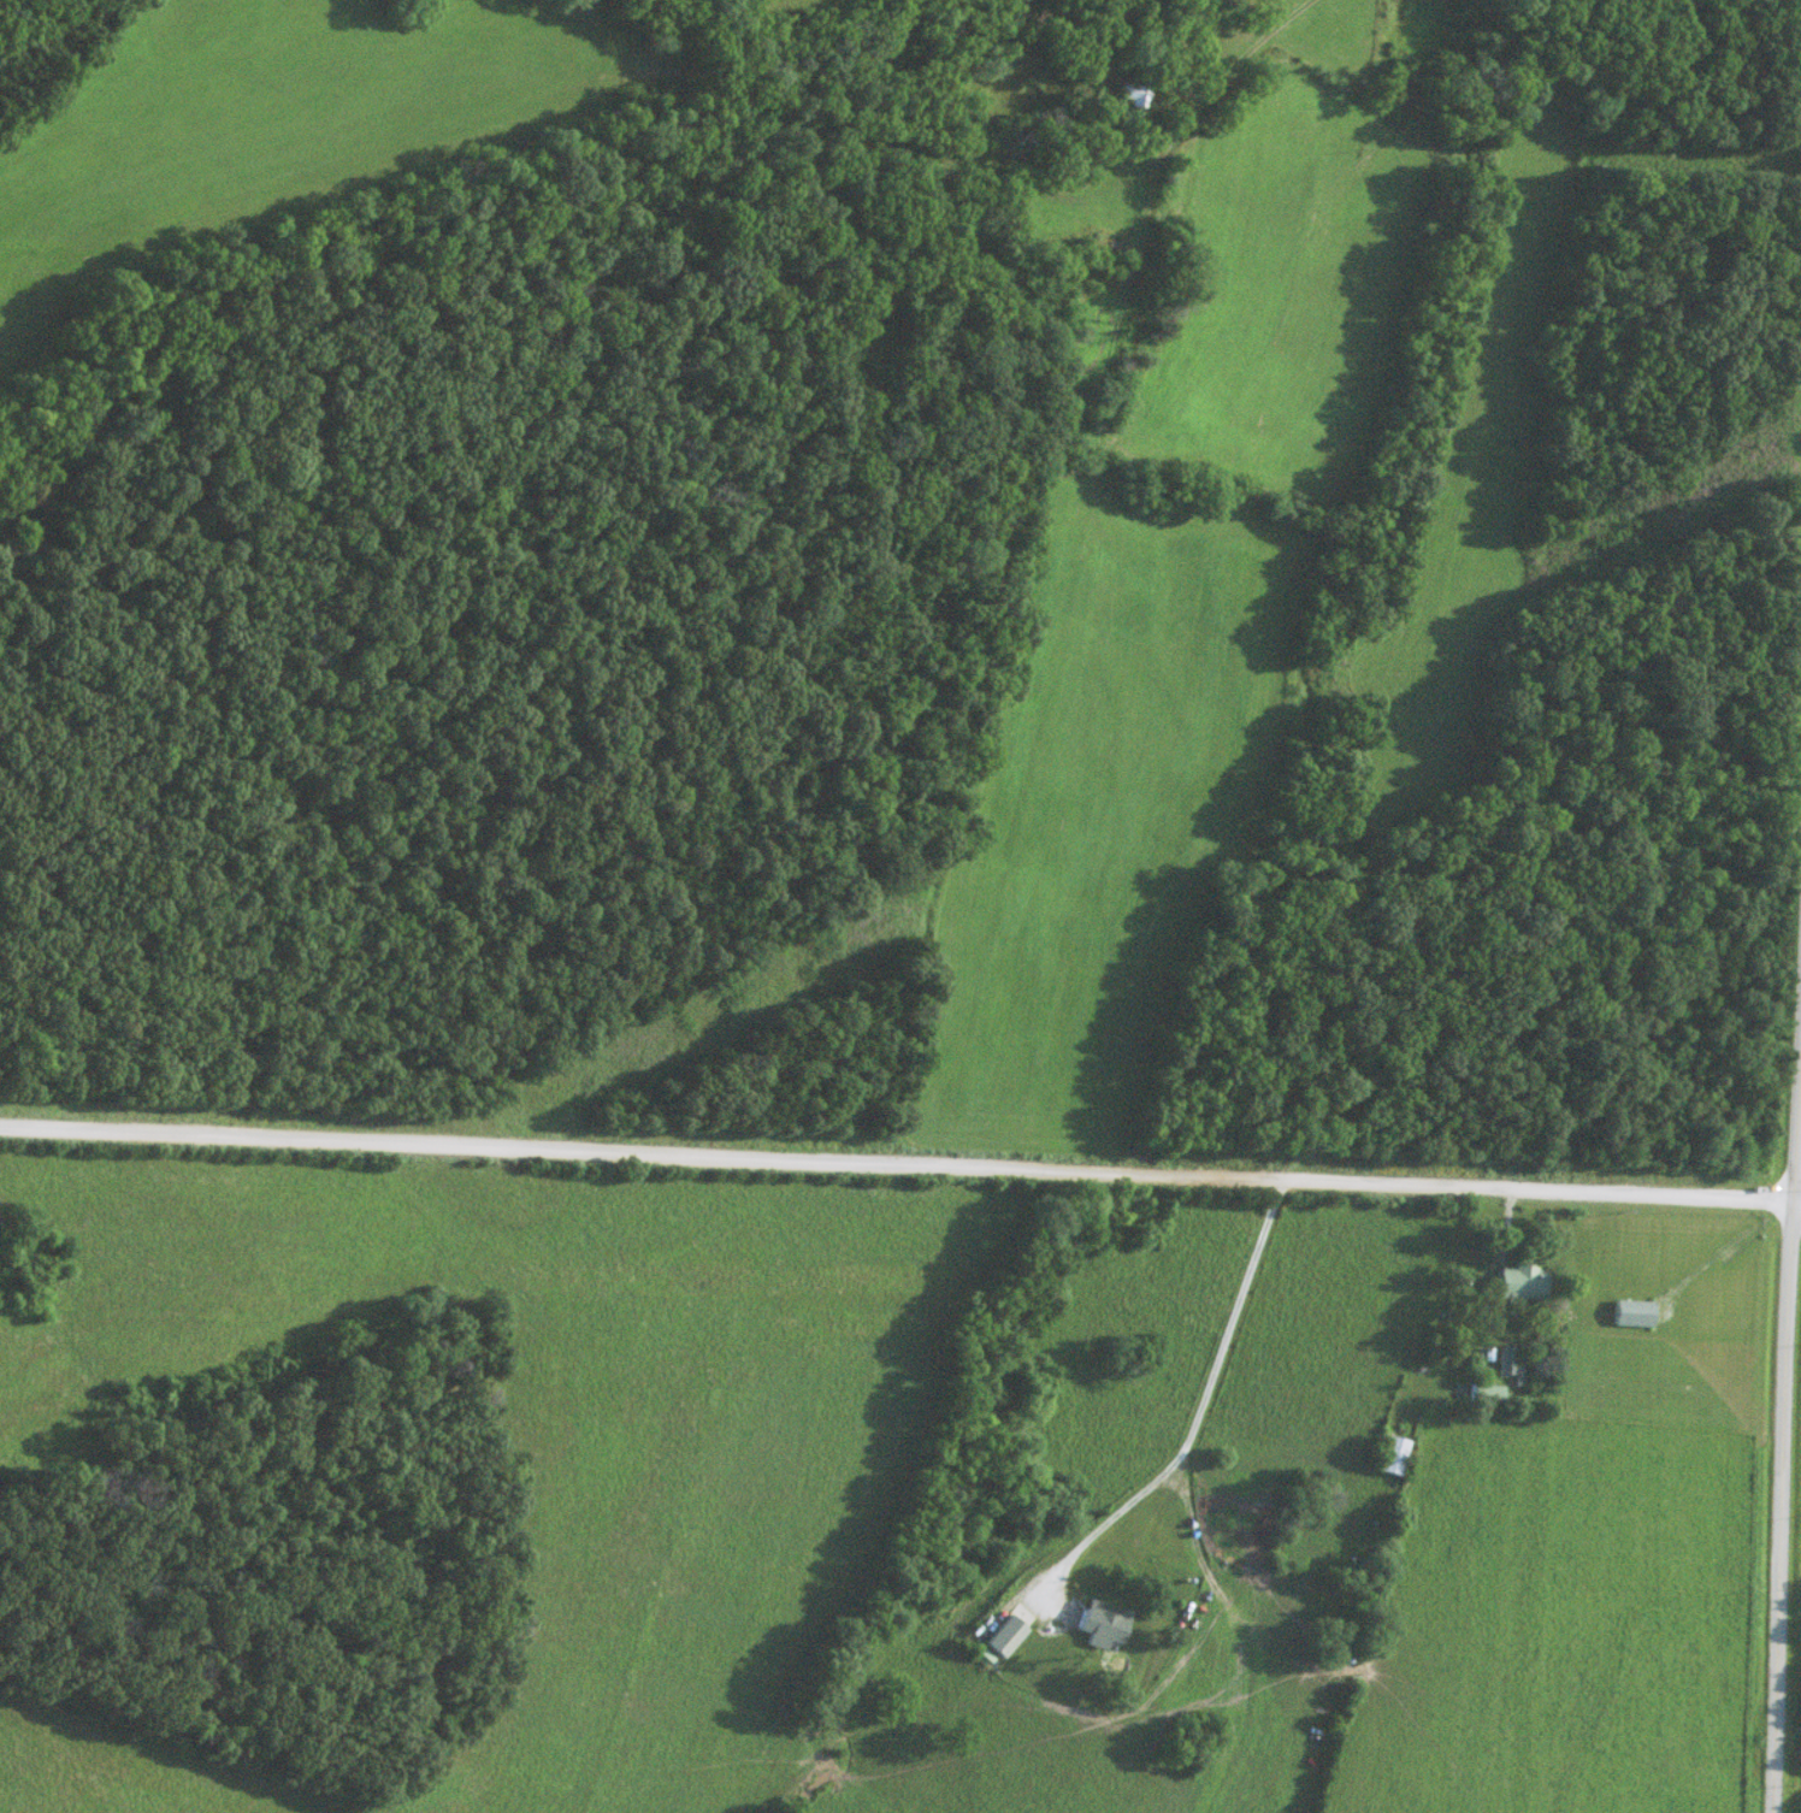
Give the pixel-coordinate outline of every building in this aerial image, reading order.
[(1120,108),(1148,106),(1146,83),(1118,85),(1120,108)] [(1546,1303),(1546,1266),(1498,1266),(1498,1303),(1546,1303)] [(1469,1406),(1505,1404),(1504,1384),(1468,1386),(1469,1406)] [(1400,1477),(1409,1442),(1384,1436),(1375,1471),(1400,1477)] [(1279,1510),(1261,1507),(1256,1530),(1274,1533),(1279,1510)] [(1081,1646),(1115,1655),(1126,1614),(1082,1601),(1073,1633),(1083,1636),(1081,1646)] [(1021,1632),(1003,1615),(977,1645),(995,1661),(1021,1632)]
